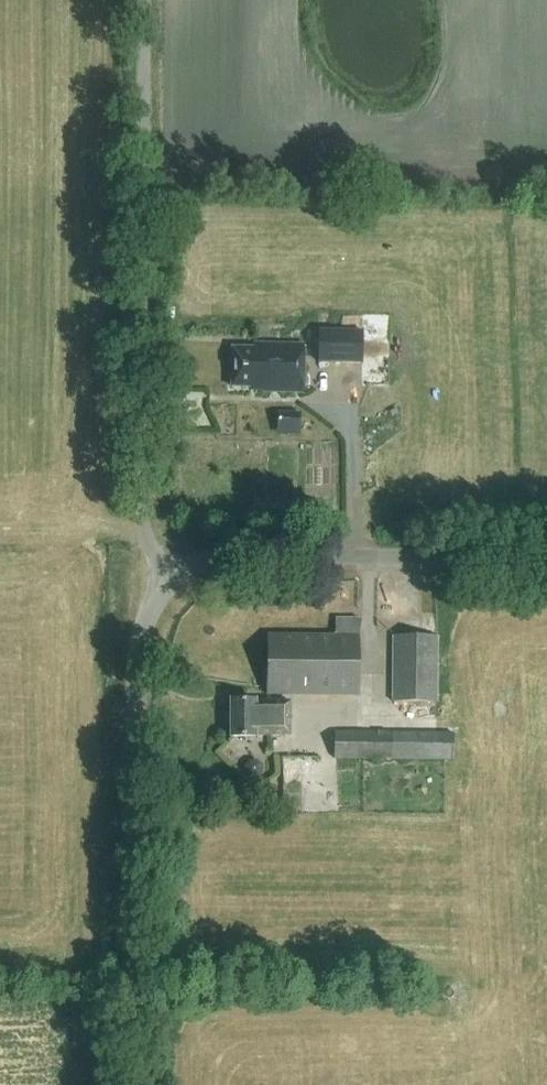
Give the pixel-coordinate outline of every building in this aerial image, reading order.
[(318,331),(318,362),(362,362),(362,331),(318,331)] [(303,392),(304,345),(255,345),(255,349),(233,348),(232,386),(250,386),(250,389),(262,389),(262,391),(303,392)] [(300,412),(278,412),(278,428),(300,429),(300,412)] [(256,520),(278,520),(278,507),(257,507),(256,520)] [(266,634),(266,695),(358,696),(359,618),(335,618),(335,635),(266,634)] [(437,703),(438,636),(393,636),(392,702),(437,703)] [(257,735),(290,735),(289,702),(257,702),(257,700),(230,700),(231,737),(257,737),(257,735)] [(453,733),(335,731),(334,759),(453,760),(453,733)] [(257,779),(263,774),(263,765),(257,761),(250,761),(244,766),(244,774),(250,779),(257,779)]
